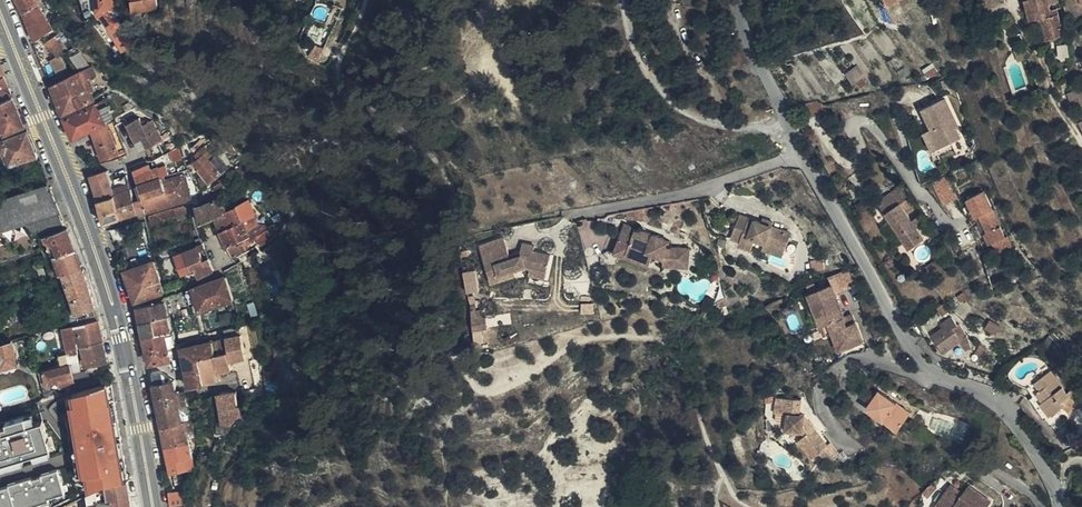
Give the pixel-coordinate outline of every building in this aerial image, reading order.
[(26,5),(31,19),(48,8),(50,7),(47,3),(45,4),(42,0),(34,0),(26,5)] [(123,1),(123,0),(101,0),(102,1),(109,19),(124,13),(120,2),(123,1)] [(1032,18),(1042,16),(1046,34),(1065,29),(1058,3),(1051,5),(1050,0),(1027,0),(1032,18)] [(48,8),(31,19),(36,32),(56,21),(48,8)] [(129,32),(133,29),(126,16),(122,19),(129,32)] [(60,49),(63,47),(68,45),(60,29),(48,34),(55,51),(60,49)] [(1025,52),(1022,42),(1010,46),(1014,56),(1025,52)] [(61,74),(69,70),(62,54),(60,49),(55,51),(52,52),(61,74)] [(67,107),(96,94),(93,88),(96,87),(91,73),(97,71),(91,58),(73,68),(69,70),(61,74),(56,77),(67,107)] [(853,79),(863,73),(858,65),(848,71),(853,79)] [(12,87),(4,67),(0,69),(0,91),(12,87)] [(23,114),(12,87),(0,91),(0,123),(23,114)] [(107,116),(115,112),(108,92),(104,94),(102,98),(100,99),(107,116)] [(956,121),(959,120),(948,96),(926,106),(935,126),(928,130),(938,153),(943,151),(941,146),(963,137),(959,127),(956,121)] [(825,98),(805,102),(807,114),(827,110),(825,98)] [(94,121),(107,116),(100,99),(68,111),(76,129),(94,121)] [(138,146),(144,143),(157,137),(161,135),(151,115),(143,118),(141,112),(127,118),(138,146)] [(122,150),(107,116),(94,121),(104,156),(122,150)] [(1072,124),(1077,135),(1081,133),(1081,119),(1072,124)] [(38,150),(26,123),(0,132),(0,159),(1,162),(38,150)] [(157,137),(144,143),(149,154),(153,152),(162,148),(157,137)] [(219,155),(209,141),(194,151),(209,173),(221,165),(216,158),(219,155)] [(144,177),(163,169),(160,160),(140,168),(144,177)] [(94,173),(110,168),(109,165),(93,171),(94,173)] [(100,191),(117,186),(110,168),(94,173),(100,191)] [(124,210),(139,204),(136,193),(127,168),(115,173),(120,186),(117,186),(124,210)] [(199,191),(195,175),(187,176),(185,168),(165,173),(168,182),(145,190),(136,193),(139,204),(153,203),(191,191),(192,193),(199,191)] [(168,182),(165,173),(165,171),(142,181),(145,190),(168,182)] [(945,203),(959,196),(948,174),(934,181),(945,203)] [(65,216),(57,195),(55,196),(51,183),(49,184),(47,177),(14,188),(0,193),(0,224),(24,216),(32,227),(38,225),(65,216)] [(902,184),(893,189),(897,195),(883,205),(909,245),(924,236),(918,225),(921,222),(920,220),(923,218),(920,213),(913,218),(909,213),(917,207),(908,189),(907,189),(902,184)] [(107,216),(124,210),(117,186),(100,191),(107,216)] [(897,195),(893,189),(879,198),(883,205),(897,195)] [(229,202),(223,190),(209,195),(198,196),(203,214),(218,207),(229,202)] [(255,207),(249,192),(229,202),(218,207),(221,213),(231,209),(235,217),(246,212),(253,208),(255,207)] [(992,245),(1008,238),(986,192),(971,200),(979,217),(983,215),(991,233),(987,235),(992,245)] [(154,220),(187,214),(186,207),(153,214),(154,220)] [(261,226),(253,208),(246,212),(251,225),(254,232),(246,237),(246,239),(243,241),(244,242),(251,239),(252,242),(262,236),(258,227),(261,226)] [(622,208),(615,222),(625,227),(618,240),(642,253),(647,242),(656,247),(657,256),(671,256),(671,250),(683,250),(682,237),(662,237),(656,234),(658,228),(622,208)] [(790,229),(772,221),(762,217),(740,208),(731,231),(740,235),(738,238),(750,243),(752,239),(762,243),(764,237),(784,244),(790,229)] [(251,225),(246,212),(235,217),(224,222),(230,235),(251,225)] [(762,217),(772,221),(774,217),(764,212),(762,217)] [(54,249),(75,242),(68,221),(44,229),(51,250),(54,249)] [(274,230),(270,222),(261,226),(258,227),(262,236),(274,230)] [(625,227),(615,222),(608,235),(618,240),(625,227)] [(254,232),(251,225),(230,235),(235,247),(244,242),(243,241),(246,239),(246,237),(254,232)] [(665,231),(658,228),(656,234),(662,237),(665,231)] [(525,259),(532,261),(548,265),(551,248),(535,245),(536,239),(524,236),(522,244),(521,248),(512,250),(511,247),(506,229),(483,236),(493,273),(516,268),(515,262),(525,259)] [(782,250),(784,244),(764,237),(762,243),(782,250)] [(197,264),(198,269),(199,271),(214,265),(211,256),(206,259),(200,239),(179,246),(185,268),(197,264)] [(81,259),(75,242),(54,249),(60,266),(62,265),(81,259)] [(130,278),(158,269),(153,254),(125,264),(130,278)] [(48,270),(58,267),(55,257),(45,261),(48,270)] [(63,268),(63,269),(82,263),(81,259),(62,265),(63,268)] [(548,265),(532,261),(531,266),(546,270),(548,265)] [(77,315),(96,311),(93,300),(94,299),(83,263),(82,263),(63,269),(77,315)] [(856,281),(849,263),(830,270),(832,278),(836,288),(856,281)] [(479,266),(466,268),(469,290),(482,287),(479,266)] [(135,294),(162,284),(158,269),(130,278),(135,294)] [(201,302),(234,293),(229,271),(228,271),(187,282),(191,294),(198,292),(201,302)] [(840,300),(836,288),(832,278),(810,286),(822,321),(831,318),(837,336),(861,328),(854,307),(852,308),(848,298),(840,300)] [(168,304),(166,294),(139,300),(141,314),(169,310),(169,307),(168,304)] [(949,315),(958,310),(953,301),(944,307),(949,315)] [(169,310),(141,314),(144,329),(173,325),(169,310)] [(81,337),(102,333),(97,315),(96,311),(77,315),(71,316),(76,339),(81,337)] [(952,353),(976,337),(967,323),(964,326),(958,317),(948,323),(951,328),(940,335),(952,353)] [(227,336),(237,334),(236,328),(232,321),(224,322),(226,332),(227,336)] [(173,325),(144,329),(150,356),(173,352),(170,340),(176,339),(175,337),(173,325)] [(11,331),(0,334),(0,355),(1,359),(15,355),(13,346),(14,346),(11,331)] [(229,346),(227,336),(226,332),(214,334),(217,349),(229,346)] [(106,352),(102,333),(81,337),(85,357),(106,352)] [(200,352),(217,349),(214,334),(183,341),(185,356),(200,352)] [(217,349),(220,365),(233,362),(229,346),(217,349)] [(205,376),(218,373),(216,366),(220,365),(217,349),(200,352),(205,376)] [(190,380),(205,376),(200,352),(185,356),(190,380)] [(68,356),(43,362),(46,374),(59,371),(60,377),(73,374),(68,356)] [(72,367),(77,382),(91,378),(86,363),(72,367)] [(156,391),(177,386),(174,372),(172,373),(159,364),(151,366),(156,391)] [(1037,389),(1040,387),(1047,395),(1044,398),(1053,409),(1060,403),(1064,410),(1078,402),(1081,402),(1081,401),(1081,395),(1073,383),(1070,385),(1054,364),(1032,380),(1037,389)] [(112,403),(106,377),(56,392),(58,400),(74,396),(79,413),(112,403)] [(240,410),(238,385),(218,388),(222,419),(217,419),(218,422),(215,432),(222,433),(230,421),(232,420),(240,410)] [(188,398),(188,395),(186,387),(177,386),(156,391),(161,417),(182,412),(179,400),(188,398)] [(1040,387),(1037,389),(1033,392),(1054,417),(1064,410),(1060,403),(1053,409),(1044,398),(1047,395),(1040,387)] [(906,409),(876,388),(864,405),(894,427),(906,409)] [(811,457),(819,451),(826,445),(802,417),(803,413),(798,413),(798,398),(774,397),(774,412),(784,413),(784,429),(800,430),(803,434),(796,441),(811,457)] [(191,409),(188,398),(179,400),(182,412),(191,409)] [(191,409),(182,412),(161,417),(165,435),(188,430),(188,428),(195,426),(191,409)] [(34,459),(34,457),(53,453),(45,419),(36,421),(34,413),(5,419),(6,422),(0,423),(0,467),(34,459)] [(1077,443),(1081,441),(1081,424),(1071,428),(1077,443)] [(167,450),(169,453),(186,449),(192,447),(188,430),(165,435),(167,450)] [(826,445),(819,451),(828,462),(837,454),(828,443),(826,445)] [(120,444),(105,447),(107,458),(122,454),(120,444)] [(186,449),(169,453),(171,464),(188,460),(186,449)] [(1003,453),(1004,465),(1013,469),(1018,459),(1003,453)] [(0,487),(0,506),(30,506),(67,497),(60,471),(0,487)] [(130,504),(125,473),(106,476),(103,477),(104,481),(107,480),(110,506),(111,506),(130,504)] [(107,480),(104,481),(103,477),(84,488),(87,506),(110,506),(107,480)] [(942,497),(954,506),(953,506),(989,506),(996,498),(973,481),(968,488),(956,479),(942,497)] [(168,491),(169,497),(182,495),(183,488),(168,491)] [(942,497),(938,503),(944,506),(953,506),(954,506),(942,497)]
